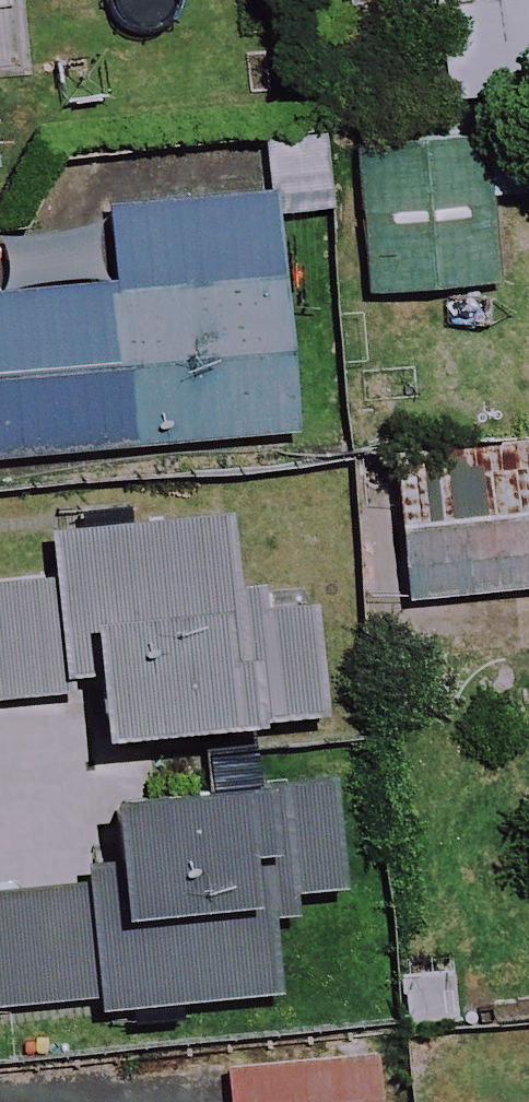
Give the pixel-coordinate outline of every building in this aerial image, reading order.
[(442,97),(528,92),(528,0),(436,0),(442,97)] [(491,125),(495,196),(528,194),(528,123),(491,125)] [(492,284),(484,143),(363,149),(370,290),(492,284)] [(282,185),(113,199),(119,268),(0,279),(0,458),(303,431),(282,185)] [(401,455),(421,654),(528,643),(528,442),(401,455)] [(36,644),(0,648),(0,894),(187,874),(173,746),(48,759),(36,644)] [(399,904),(404,975),(407,1025),(506,1019),(503,969),(462,972),(458,900),(399,904)] [(290,906),(226,910),(230,1007),(294,1004),(290,906)] [(117,925),(0,932),(0,1071),(126,1063),(117,925)] [(381,1055),(235,1064),(238,1101),(384,1101),(381,1055)]
